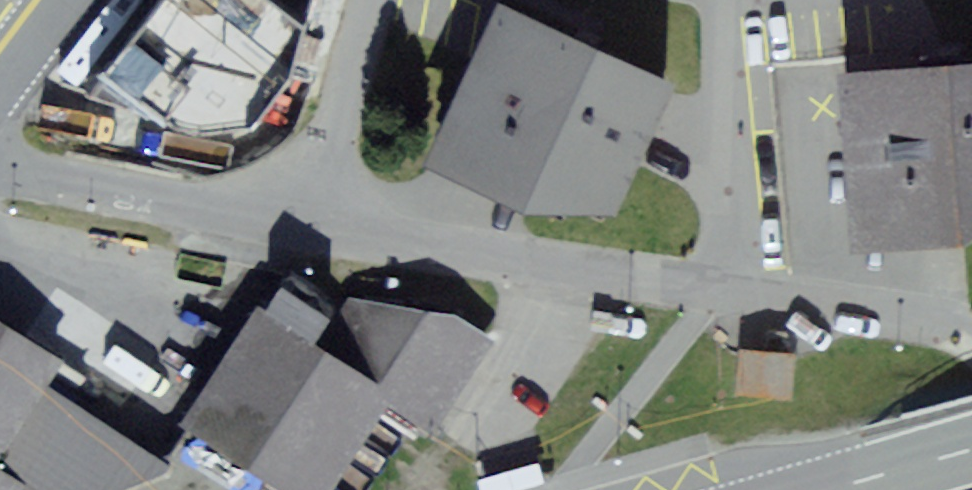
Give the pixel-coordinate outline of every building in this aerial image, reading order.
[(243,134),(283,77),(289,52),(309,23),(314,0),(152,0),(85,97),(136,109),(134,108),(243,134)] [(610,203),(664,84),(584,47),(503,11),(443,144),(475,158),(469,172),(529,199),(536,184),(571,200),(576,187),(610,203)] [(961,69),(959,49),(926,52),(922,52),(924,72),(847,77),(857,223),(892,220),(893,235),(959,230),(958,214),(971,213),(971,68),(961,69)] [(265,469),(298,489),(321,489),(378,403),(432,431),(487,336),(453,321),(351,308),(322,348),(264,312),(209,390),(189,421),(201,428),(174,464),(44,383),(63,361),(0,322),(0,489),(255,489),(265,469)] [(741,347),(737,391),(791,396),(795,352),(741,347)] [(477,477),(481,489),(505,489),(541,480),(536,461),(477,477)]
